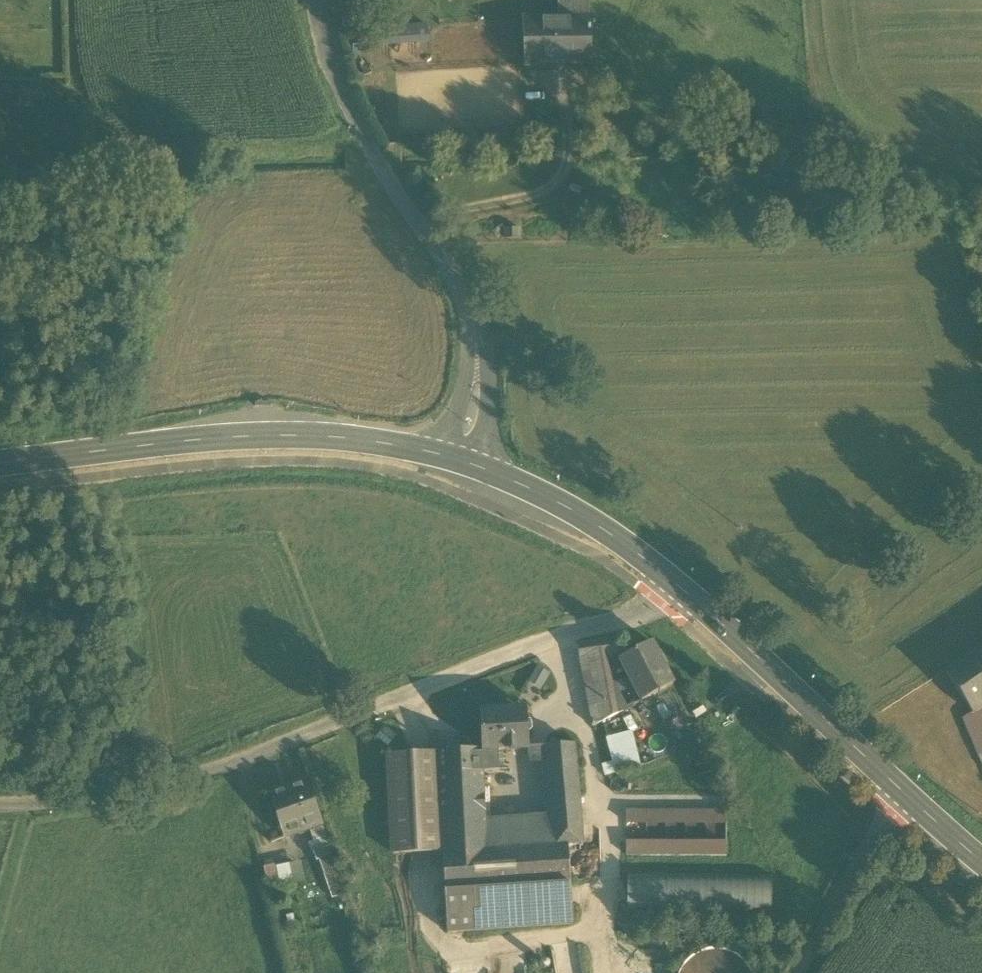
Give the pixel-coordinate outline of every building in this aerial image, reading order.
[(560,18),(587,17),(589,0),(562,0),(560,18)] [(526,20),(528,67),(589,64),(587,17),(560,18),(526,20)] [(429,42),(429,24),(401,25),(401,43),(429,42)] [(577,647),(580,662),(605,657),(619,655),(616,639),(577,647)] [(620,659),(641,702),(672,687),(655,652),(650,643),(620,659)] [(972,712),(981,706),(981,649),(946,671),(972,712)] [(616,716),(605,657),(580,662),(593,729),(608,721),(616,716)] [(529,679),(541,685),(548,672),(537,665),(529,679)] [(972,712),(963,718),(970,735),(970,734),(978,755),(981,754),(981,706),(972,712)] [(482,749),(482,752),(498,751),(529,749),(529,746),(526,709),(480,711),(481,749),(482,749)] [(606,734),(612,768),(629,765),(623,730),(606,734)] [(443,852),(445,892),(570,884),(568,845),(582,844),(580,813),(579,797),(574,745),(546,746),(547,762),(550,799),(551,815),(552,821),(554,845),(502,848),(443,852)] [(547,762),(546,746),(529,746),(529,749),(530,763),(547,762)] [(438,752),(443,852),(502,848),(501,821),(485,821),(483,772),(482,752),(482,749),(481,749),(438,752)] [(498,751),(482,752),(483,772),(499,771),(498,751)] [(393,854),(443,852),(438,752),(388,754),(393,854)] [(268,794),(283,839),(288,837),(301,832),(320,825),(305,781),(268,794)] [(628,810),(628,826),(727,827),(727,811),(628,810)] [(552,821),(501,821),(502,848),(554,845),(552,821)] [(301,832),(306,846),(313,843),(327,838),(323,823),(320,825),(301,832)] [(313,843),(317,854),(331,849),(327,838),(313,843)] [(727,843),(627,842),(627,856),(727,858),(727,843)] [(317,854),(331,894),(343,890),(331,849),(317,854)] [(301,861),(289,863),(294,882),(306,879),(301,861)] [(289,863),(275,867),(280,885),(294,882),(289,863)] [(264,867),(270,889),(280,886),(280,885),(275,867),(274,864),(264,867)] [(629,872),(629,911),(772,912),(772,873),(629,872)] [(573,924),(570,884),(445,892),(447,933),(573,924)] [(748,963),(736,953),(721,948),(706,949),(692,955),(681,967),(679,972),(753,972),(748,963)]
